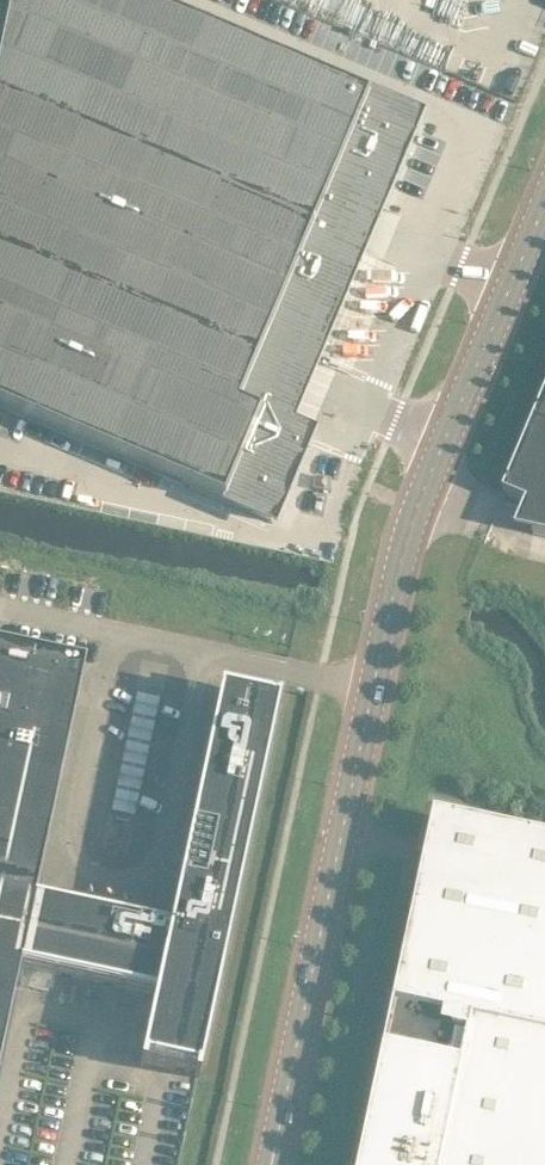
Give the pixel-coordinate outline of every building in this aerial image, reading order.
[(0,83),(0,406),(162,474),(163,471),(183,480),(182,482),(227,501),(272,520),(309,432),(308,432),(297,427),(287,423),(315,357),(324,335),(322,334),(331,314),(332,315),(361,246),(380,203),(416,115),(371,96),(350,87),(348,90),(328,81),(329,78),(143,0),(17,0),(0,83)] [(503,491),(543,507),(533,531),(544,534),(544,391),(503,491)] [(331,476),(316,473),(314,486),(329,489),(331,476)] [(20,964),(154,993),(140,1062),(144,1063),(145,1061),(194,1072),(194,1074),(198,1075),(227,942),(223,941),(251,805),(256,806),(278,700),(274,699),(273,702),(219,690),(169,925),(34,897),(84,662),(0,643),(0,1057),(20,964)] [(362,1164),(544,1164),(544,837),(437,814),(362,1164)]
